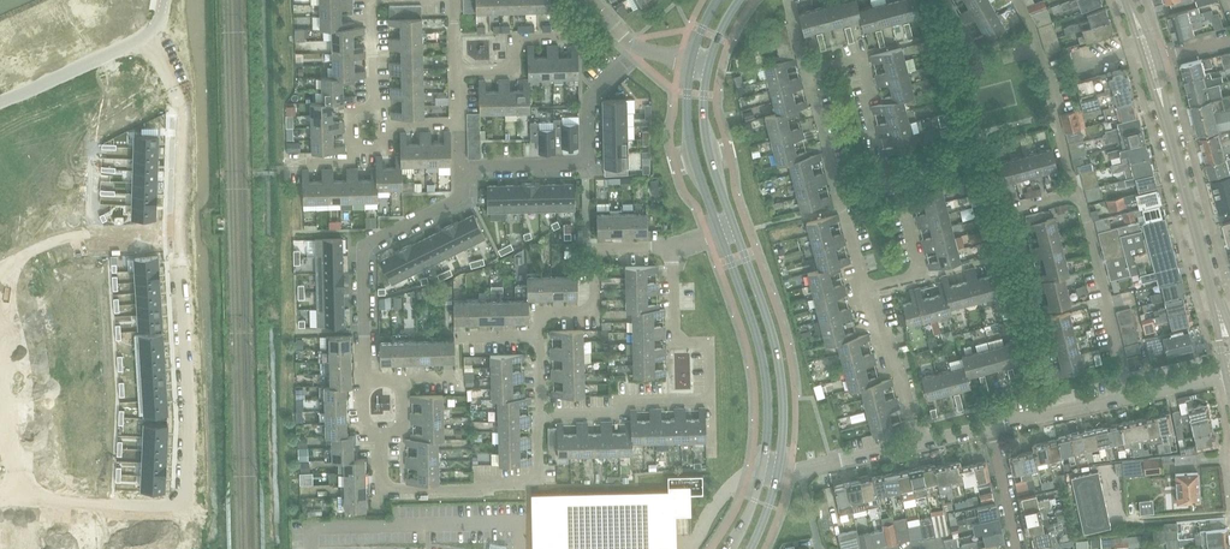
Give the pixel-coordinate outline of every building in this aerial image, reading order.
[(62,3),(66,11),(54,17),(67,44),(86,35),(80,22),(87,18),(79,0),(69,0),(62,3)] [(476,6),(476,12),(489,12),(489,0),(476,0),(476,6)] [(489,12),(501,12),(501,0),(489,0),(489,12)] [(501,12),(514,11),(513,0),(501,0),(501,12)] [(514,11),(526,11),(526,0),(513,0),(514,11)] [(526,11),(538,11),(538,0),(526,0),(526,11)] [(538,11),(551,10),(551,0),(538,0),(538,11)] [(841,2),(846,22),(860,19),(858,9),(856,0),(847,0),(841,2)] [(886,2),(891,23),(906,19),(901,0),(893,0),(886,2)] [(906,19),(919,16),(915,0),(901,0),(906,19)] [(962,18),(990,2),(989,0),(965,0),(969,8),(959,14),(962,18)] [(1032,15),(1048,9),(1044,1),(1035,4),(1033,0),(1024,0),(1026,4),(1032,15)] [(1051,6),(1054,13),(1079,3),(1082,10),(1102,2),(1101,0),(1069,0),(1066,1),(1051,6)] [(841,2),(827,5),(832,26),(846,22),(841,2)] [(886,2),(872,5),(877,26),(891,23),(886,2)] [(975,17),(979,25),(998,14),(990,2),(962,18),(965,23),(975,17)] [(320,4),(320,16),(342,16),(341,9),(353,9),(353,4),(353,3),(320,4)] [(827,5),(813,9),(818,30),(832,26),(827,5)] [(872,5),(858,9),(863,30),(877,26),(872,5)] [(1168,15),(1171,27),(1204,18),(1204,17),(1210,15),(1212,20),(1215,29),(1224,27),(1219,13),(1213,14),(1212,10),(1200,13),(1199,7),(1168,15)] [(1066,34),(1082,29),(1109,20),(1105,8),(1087,13),(1089,20),(1064,28),(1066,34)] [(818,30),(813,9),(799,12),(804,33),(818,30)] [(1038,26),(1039,29),(1053,25),(1048,9),(1032,15),(1038,26)] [(981,41),(985,49),(1002,40),(998,32),(1005,27),(998,14),(979,25),(984,33),(974,39),(977,44),(981,41)] [(35,29),(23,35),(34,59),(52,51),(47,40),(53,37),(43,15),(31,21),(35,29)] [(1204,18),(1171,27),(1175,40),(1195,35),(1193,28),(1203,26),(1202,23),(1212,20),(1210,15),(1204,17),(1204,18)] [(320,29),(332,28),(354,27),(353,22),(342,22),(342,16),(320,16),(320,29)] [(401,25),(401,32),(422,31),(422,18),(415,18),(409,18),(403,18),(396,18),(390,19),(389,19),(389,25),(401,25)] [(1109,20),(1082,29),(1084,35),(1079,37),(1081,43),(1109,34),(1110,34),(1111,33),(1112,31),(1112,30),(1112,29),(1109,20)] [(772,27),(774,34),(788,30),(786,24),(772,27)] [(1039,29),(1042,41),(1057,37),(1054,25),(1053,25),(1039,29)] [(332,28),(332,41),(354,40),(354,33),(365,33),(365,27),(354,27),(332,28)] [(1,75),(20,66),(15,57),(23,53),(11,28),(0,33),(0,74),(1,75)] [(307,41),(306,28),(296,29),(296,41),(307,41)] [(774,34),(776,41),(790,37),(788,30),(774,34)] [(390,39),(390,44),(422,43),(422,31),(401,32),(401,38),(390,39)] [(776,41),(777,48),(791,44),(790,37),(776,41)] [(1057,37),(1042,41),(1046,54),(1061,49),(1057,37)] [(332,41),(332,53),(366,52),(365,46),(354,47),(354,40),(332,41)] [(402,49),(402,56),(423,55),(422,43),(390,44),(390,49),(402,49)] [(572,56),(565,56),(566,78),(578,77),(578,44),(572,45),(572,56)] [(777,48),(779,55),(793,51),(791,44),(777,48)] [(534,57),(534,45),(528,45),(528,78),(529,78),(541,78),(541,57),(534,57)] [(547,57),(541,57),(541,78),(553,78),(553,45),(547,45),(547,57)] [(558,45),(553,45),(553,78),(566,78),(565,56),(558,56),(558,45)] [(883,60),(885,66),(905,60),(902,47),(870,56),(872,63),(883,60)] [(779,55),(781,61),(795,58),(793,51),(779,55)] [(332,53),(333,65),(354,65),(354,58),(366,58),(366,52),(332,53)] [(1221,54),(1224,68),(1229,67),(1229,52),(1221,54)] [(390,63),(390,68),(423,68),(423,55),(402,56),(402,62),(390,63)] [(1213,67),(1210,57),(1181,64),(1184,76),(1205,70),(1204,69),(1213,67)] [(764,66),(767,78),(788,73),(786,66),(797,63),(796,58),(795,58),(781,61),(764,66)] [(875,74),(877,80),(908,72),(905,60),(885,66),(886,71),(875,74)] [(333,65),(333,77),(333,78),(366,77),(366,71),(354,71),(354,65),(333,65)] [(402,74),(402,81),(423,80),(423,68),(390,68),(390,74),(402,74)] [(1127,72),(1121,69),(1108,73),(1088,78),(1076,81),(1083,112),(1103,107),(1134,99),(1127,72)] [(1206,74),(1205,70),(1184,76),(1188,92),(1218,84),(1223,83),(1221,76),(1212,79),(1210,73),(1206,74)] [(889,84),(891,89),(911,84),(908,72),(877,80),(878,86),(889,84)] [(767,78),(770,90),(802,82),(801,76),(789,79),(788,73),(767,78)] [(322,77),(322,90),(344,90),(344,83),(355,83),(355,78),(333,78),(333,77),(322,77)] [(529,78),(528,78),(524,78),(523,78),(523,90),(517,90),(517,112),(530,112),(529,78)] [(150,79),(143,82),(146,88),(149,95),(156,92),(150,79)] [(493,112),(492,91),(485,91),(485,79),(479,80),(479,82),(480,113),(493,112)] [(499,91),(492,91),(493,112),(505,112),(504,79),(499,79),(499,91)] [(510,79),(504,79),(505,112),(517,112),(517,90),(510,90),(510,79)] [(391,88),(391,93),(424,92),(423,80),(402,81),(402,87),(391,88)] [(770,90),(773,102),(794,96),(792,90),(803,87),(802,82),(770,90)] [(881,98),(882,103),(903,98),(914,95),(911,84),(891,89),(892,95),(881,98)] [(1222,96),(1218,84),(1188,92),(1191,104),(1222,96)] [(322,90),(322,102),(322,103),(344,103),(355,102),(355,96),(344,96),(344,90),(322,90)] [(403,98),(403,105),(424,105),(424,92),(391,93),(391,99),(403,98)] [(1222,96),(1191,104),(1198,134),(1199,134),(1210,131),(1229,127),(1229,94),(1222,96)] [(117,95),(110,98),(117,111),(123,108),(122,105),(117,95)] [(773,102),(776,114),(797,109),(808,106),(806,98),(795,101),(794,96),(773,102)] [(884,110),(886,116),(906,111),(903,98),(882,103),(871,106),(873,113),(884,110)] [(603,113),(627,112),(626,99),(611,100),(603,100),(603,108),(603,113)] [(1137,113),(1134,99),(1103,107),(1107,121),(1137,113)] [(106,100),(100,103),(104,113),(106,116),(112,113),(106,100)] [(311,102),(311,115),(333,114),(332,108),(344,107),(344,103),(322,103),(322,102),(311,102)] [(424,105),(403,105),(403,112),(391,112),(391,118),(424,117),(424,105)] [(765,116),(768,128),(789,123),(787,117),(799,114),(797,109),(776,114),(765,116)] [(1080,128),(1076,110),(1061,114),(1066,132),(1080,128)] [(876,125),(878,131),(909,123),(906,111),(886,116),(887,122),(876,125)] [(627,112),(603,113),(604,126),(627,125),(627,112)] [(311,115),(311,127),(345,126),(344,121),(333,121),(333,114),(311,115)] [(73,115),(67,118),(73,131),(79,128),(78,126),(73,115)] [(1103,137),(1107,136),(1141,127),(1138,115),(1117,121),(1118,127),(1104,131),(1105,134),(1103,135),(1103,137)] [(554,119),(554,129),(554,135),(555,135),(562,135),(562,147),(578,146),(578,124),(578,123),(563,124),(562,119),(554,119)] [(62,120),(56,123),(58,129),(62,136),(68,133),(62,120)] [(539,122),(530,122),(531,141),(539,141),(539,129),(539,122)] [(768,128),(771,140),(803,132),(802,127),(791,130),(789,123),(768,128)] [(890,134),(892,140),(913,135),(909,123),(878,131),(879,137),(890,134)] [(627,138),(627,125),(604,126),(604,139),(627,138)] [(311,127),(312,140),(333,139),(333,132),(345,132),(345,126),(311,127)] [(1141,127),(1107,136),(1107,139),(1110,138),(1111,142),(1124,138),(1125,145),(1144,140),(1141,127)] [(1210,131),(1199,134),(1203,150),(1221,146),(1229,144),(1229,127),(1210,131)] [(1083,138),(1080,128),(1066,132),(1068,142),(1083,138)] [(0,131),(0,152),(4,160),(17,154),(12,144),(5,129),(0,131)] [(539,129),(539,141),(539,152),(555,152),(555,135),(554,135),(554,129),(539,129)] [(445,143),(438,143),(439,165),(451,165),(451,131),(445,131),(445,143)] [(420,144),(413,144),(414,165),(426,165),(426,132),(420,132),(420,144)] [(431,132),(426,132),(426,165),(439,165),(438,143),(432,143),(431,132)] [(771,140),(774,152),(795,147),(794,141),(805,138),(803,132),(771,140)] [(401,133),(401,156),(401,165),(402,165),(414,165),(413,144),(407,144),(406,133),(401,133)] [(135,135),(135,147),(158,147),(158,135),(135,135)] [(913,135),(892,140),(893,146),(882,149),(884,154),(916,146),(913,135)] [(29,136),(23,139),(29,152),(36,149),(35,146),(29,136)] [(627,151),(627,138),(604,139),(604,152),(627,151)] [(333,139),(312,140),(312,152),(316,152),(321,152),(345,151),(345,145),(333,146),(333,139)] [(19,141),(12,144),(17,154),(18,157),(25,154),(19,141)] [(1001,141),(990,144),(994,157),(1005,154),(1001,141)] [(1084,142),(1069,146),(1072,157),(1087,153),(1084,142)] [(1121,156),(1122,162),(1148,156),(1145,142),(1112,151),(1108,152),(1109,159),(1121,156)] [(1221,146),(1203,150),(1207,163),(1229,157),(1229,144),(1221,146)] [(135,147),(134,158),(157,159),(158,147),(135,147)] [(777,165),(788,162),(788,161),(809,156),(808,151),(797,154),(795,147),(774,152),(777,165)] [(1052,148),(1038,152),(1043,173),(1057,169),(1052,148)] [(627,151),(604,152),(605,166),(628,165),(627,151)] [(1038,152),(1024,155),(1029,176),(1043,173),(1038,152)] [(788,162),(791,173),(812,168),(811,162),(822,159),(821,153),(809,156),(788,161),(788,162)] [(1024,155),(1009,159),(1015,180),(1029,176),(1024,155)] [(396,168),(390,168),(390,189),(403,188),(402,165),(401,165),(401,156),(396,156),(396,168)] [(1148,156),(1122,162),(1111,165),(1112,172),(1125,169),(1127,177),(1152,170),(1148,156)] [(376,157),(377,168),(377,189),(378,189),(390,189),(390,168),(383,168),(383,157),(376,157)] [(1207,163),(1211,177),(1229,172),(1229,170),(1229,166),(1229,165),(1229,157),(1207,163)] [(134,158),(134,170),(157,170),(157,159),(134,158)] [(1015,180),(1009,159),(995,163),(1000,183),(1015,180)] [(1093,169),(1092,163),(1075,168),(1076,174),(1081,173),(1081,172),(1093,169)] [(372,180),(365,180),(365,201),(378,201),(378,189),(377,189),(377,168),(371,168),(372,180)] [(791,173),(794,185),(826,177),(825,172),(814,175),(812,168),(791,173)] [(323,181),(316,181),(316,203),(329,202),(328,169),(322,169),(323,181)] [(334,169),(328,169),(329,202),(341,202),(340,180),(334,181),(334,169)] [(347,180),(340,180),(341,202),(353,201),(352,169),(347,169),(347,180)] [(358,169),(352,169),(353,201),(365,201),(365,180),(358,180),(358,169)] [(1095,169),(1093,169),(1081,172),(1081,173),(1083,181),(1097,177),(1095,169)] [(134,170),(134,181),(157,182),(157,170),(134,170)] [(316,203),(316,181),(309,181),(309,170),(303,170),(304,203),(316,203)] [(1138,190),(1156,185),(1153,172),(1119,182),(1120,187),(1136,184),(1138,190)] [(794,185),(797,197),(818,192),(817,186),(828,183),(826,177),(794,185)] [(1097,177),(1083,181),(1085,189),(1099,185),(1097,177)] [(1212,182),(1220,213),(1229,210),(1229,177),(1212,182)] [(134,181),(133,193),(156,194),(157,182),(134,181)] [(523,212),(540,211),(539,185),(540,185),(540,183),(522,184),(522,185),(523,212)] [(540,211),(557,211),(557,184),(540,185),(539,185),(540,211)] [(557,184),(557,211),(575,210),(575,184),(557,184)] [(488,212),(506,212),(505,185),(487,186),(488,212)] [(506,212),(523,212),(522,185),(505,185),(506,212)] [(1099,185),(1085,189),(1088,201),(1102,198),(1099,185)] [(1139,207),(1149,204),(1160,202),(1157,187),(1107,200),(1109,210),(1126,206),(1125,203),(1130,202),(1130,201),(1137,200),(1139,207)] [(924,202),(925,207),(946,202),(943,189),(911,197),(913,204),(924,202)] [(818,192),(797,197),(801,210),(833,201),(831,196),(820,198),(818,192)] [(133,193),(133,204),(156,205),(157,194),(156,194),(133,193)] [(915,216),(917,222),(949,214),(946,202),(925,207),(927,213),(915,216)] [(634,203),(634,209),(635,233),(640,233),(640,236),(648,236),(647,209),(642,209),(642,203),(634,203)] [(133,204),(132,216),(156,217),(156,205),(133,204)] [(1139,222),(1164,215),(1161,204),(1149,207),(1123,213),(1125,222),(1135,219),(1135,217),(1137,216),(1139,222)] [(622,209),(610,210),(610,234),(615,234),(615,237),(623,236),(622,209)] [(634,209),(622,209),(623,236),(630,236),(630,233),(635,233),(634,209)] [(610,234),(610,210),(597,210),(598,237),(605,237),(605,234),(610,234)] [(1036,228),(1038,237),(1059,232),(1055,217),(1047,219),(1044,211),(1025,215),(1028,224),(1023,225),(1024,231),(1036,228)] [(458,222),(470,246),(486,238),(474,214),(459,222),(458,222)] [(806,222),(809,235),(830,229),(829,223),(840,220),(838,214),(806,222)] [(930,225),(931,231),(952,226),(949,214),(917,222),(919,228),(930,225)] [(1176,263),(1172,246),(1164,215),(1139,222),(1128,224),(1128,225),(1111,229),(1098,232),(1110,280),(1140,272),(1176,263)] [(1095,220),(1098,232),(1111,229),(1108,216),(1095,220)] [(554,229),(560,226),(558,220),(551,223),(554,229)] [(455,253),(470,246),(458,222),(459,222),(458,221),(441,229),(442,230),(443,229),(455,253)] [(921,240),(923,246),(955,238),(952,226),(931,231),(933,237),(921,240)] [(439,261),(455,253),(443,229),(442,230),(427,237),(439,261)] [(809,235),(812,246),(845,238),(843,233),(832,236),(830,229),(809,235)] [(530,231),(523,234),(525,240),(532,237),(530,231)] [(1029,249),(1030,254),(1062,246),(1059,232),(1038,237),(1040,246),(1029,249)] [(439,261),(427,237),(412,245),(423,269),(439,261)] [(315,239),(315,257),(342,256),(342,238),(315,239)] [(812,246),(816,258),(836,253),(835,247),(846,244),(845,238),(812,246)] [(936,249),(937,255),(958,249),(955,238),(923,246),(925,252),(936,249)] [(505,246),(507,252),(514,249),(511,243),(505,246)] [(408,277),(423,269),(412,245),(411,244),(395,252),(395,253),(396,253),(408,277)] [(501,255),(507,252),(505,246),(498,249),(501,255)] [(1043,256),(1045,265),(1066,260),(1062,246),(1030,254),(1032,259),(1043,256)] [(958,249),(937,255),(939,260),(927,263),(929,269),(961,261),(958,249)] [(515,254),(515,263),(524,263),(524,250),(515,254)] [(392,284),(408,277),(396,253),(395,253),(380,261),(392,284)] [(816,258),(819,270),(839,265),(851,262),(849,257),(838,259),(836,253),(816,258)] [(158,256),(135,257),(135,269),(159,268),(158,256)] [(343,273),(342,256),(315,257),(316,274),(343,273)] [(483,258),(476,260),(478,266),(485,264),(483,258)] [(476,260),(470,261),(471,268),(478,266),(476,260)] [(1036,277),(1037,282),(1064,275),(1069,274),(1066,260),(1045,265),(1047,274),(1036,277)] [(996,274),(987,276),(992,297),(1006,293),(998,261),(993,263),(996,274)] [(1180,278),(1176,263),(1140,272),(1142,280),(1156,276),(1158,284),(1161,283),(1180,278)] [(807,273),(810,285),(831,280),(830,273),(841,271),(839,265),(819,270),(807,273)] [(625,266),(626,277),(647,277),(647,272),(658,272),(658,266),(625,266)] [(59,267),(37,274),(41,286),(63,279),(63,278),(59,267)] [(975,267),(970,269),(978,301),(992,297),(987,276),(978,278),(975,267)] [(159,268),(135,269),(136,281),(159,280),(160,280),(159,268)] [(450,268),(444,271),(446,277),(453,274),(450,268)] [(968,281),(959,283),(964,304),(978,301),(970,269),(965,270),(968,281)] [(444,271),(437,274),(440,280),(446,277),(444,271)] [(577,274),(564,274),(565,296),(570,296),(570,299),(578,299),(577,272),(577,274)] [(344,273),(343,273),(316,274),(316,291),(343,291),(344,291),(344,273)] [(564,274),(552,275),(553,299),(560,299),(560,296),(565,296),(564,274)] [(941,276),(943,281),(950,308),(964,304),(959,283),(950,286),(947,274),(941,276)] [(527,275),(527,287),(527,296),(528,296),(528,300),(535,300),(535,297),(540,297),(540,275),(527,275)] [(552,275),(540,275),(540,297),(545,297),(545,299),(553,299),(552,275)] [(1044,286),(1047,295),(1067,289),(1064,275),(1037,282),(1032,283),(1033,289),(1044,286)] [(41,286),(44,297),(71,289),(68,277),(63,278),(63,279),(41,286)] [(626,277),(626,289),(659,288),(659,282),(647,282),(647,277),(626,277)] [(1124,277),(1123,277),(1111,280),(1113,288),(1124,285),(1130,283),(1129,277),(1124,278),(1124,277)] [(1153,302),(1164,299),(1184,294),(1180,278),(1161,283),(1163,291),(1151,294),(1153,302)] [(159,280),(136,281),(137,293),(160,291),(159,280)] [(810,285),(813,297),(845,289),(844,283),(833,286),(831,280),(810,285)] [(941,294),(932,296),(937,317),(952,313),(943,281),(938,283),(941,294)] [(503,286),(491,286),(491,297),(491,321),(496,321),(497,324),(504,323),(503,297),(503,286)] [(515,288),(515,297),(516,320),(521,320),(521,323),(529,323),(528,300),(528,296),(527,296),(527,287),(515,288)] [(920,287),(915,289),(923,321),(937,317),(932,296),(923,298),(920,287)] [(626,289),(626,299),(648,299),(648,293),(659,293),(659,288),(626,289)] [(71,289),(44,297),(48,308),(70,301),(75,300),(71,289)] [(813,297),(816,309),(837,304),(836,297),(847,294),(845,289),(813,297)] [(923,321),(915,289),(910,290),(912,301),(903,303),(909,324),(923,321)] [(1067,289),(1047,295),(1049,304),(1038,306),(1039,312),(1071,304),(1067,289)] [(160,291),(137,293),(138,304),(161,303),(160,291)] [(317,309),(344,308),(343,291),(316,291),(317,309)] [(1140,314),(1141,320),(1188,308),(1184,294),(1164,299),(1166,307),(1158,309),(1150,311),(1140,314)] [(479,297),(467,298),(467,322),(472,322),(472,324),(479,324),(479,297)] [(491,297),(479,297),(479,324),(486,324),(486,321),(491,321),(491,297)] [(515,297),(503,297),(504,323),(511,323),(511,321),(516,320),(515,297)] [(467,322),(467,298),(454,298),(455,325),(462,325),(462,322),(467,322)] [(626,310),(632,310),(659,310),(659,309),(659,304),(648,304),(648,299),(626,299),(626,310)] [(70,301),(48,308),(51,319),(73,312),(70,301)] [(161,303),(138,304),(138,316),(162,314),(161,303)] [(816,309),(819,321),(851,313),(850,307),(839,310),(837,304),(816,309)] [(344,313),(344,308),(317,309),(317,320),(317,326),(344,326),(344,313)] [(1116,311),(1118,319),(1132,315),(1130,308),(1116,311)] [(1141,320),(1143,328),(1154,326),(1153,323),(1161,322),(1169,319),(1171,328),(1192,322),(1188,308),(1141,320)] [(632,310),(632,321),(654,320),(653,315),(665,315),(665,309),(659,309),(659,310),(632,310)] [(73,312),(51,319),(55,330),(77,323),(73,312)] [(1050,322),(1052,332),(1073,326),(1069,312),(1037,320),(1039,325),(1050,322)] [(819,321),(822,333),(843,327),(842,321),(853,318),(851,313),(819,321)] [(162,314),(138,316),(139,328),(162,326),(162,314)] [(1120,325),(1134,322),(1132,315),(1118,319),(1120,325)] [(632,321),(633,332),(665,331),(665,326),(654,326),(654,320),(632,321)] [(77,323),(55,330),(58,341),(85,333),(82,321),(77,323)] [(1120,325),(1121,332),(1135,329),(1134,322),(1120,325)] [(1043,343),(1045,348),(1077,340),(1073,326),(1052,332),(1055,340),(1043,343)] [(826,346),(837,343),(837,342),(857,336),(856,331),(845,334),(843,327),(822,333),(826,346)] [(1152,366),(1169,362),(1194,357),(1188,327),(1173,331),(1145,337),(1152,366)] [(1121,332),(1123,339),(1137,335),(1135,329),(1121,332)] [(562,336),(562,341),(583,341),(583,330),(550,330),(550,336),(562,336)] [(633,332),(633,343),(654,342),(654,337),(666,337),(665,331),(633,332)] [(163,334),(135,335),(135,349),(164,347),(163,334)] [(837,343),(840,354),(861,349),(859,342),(870,340),(869,334),(837,342),(837,343)] [(329,336),(329,349),(351,348),(351,343),(353,343),(353,335),(350,335),(327,336),(329,336)] [(1123,339),(1125,346),(1139,343),(1137,335),(1123,339)] [(1057,350),(1059,360),(1080,354),(1077,340),(1045,348),(1046,353),(1057,350)] [(551,347),(551,353),(584,352),(583,341),(562,341),(562,347),(551,347)] [(1018,341),(1004,344),(1010,365),(1024,361),(1018,341)] [(633,343),(633,354),(666,353),(666,347),(654,348),(654,342),(633,343)] [(86,343),(58,346),(60,358),(83,355),(83,356),(88,355),(86,343)] [(1139,343),(1125,346),(1127,354),(1140,351),(1139,343)] [(1004,344),(990,348),(996,369),(1010,365),(1004,344)] [(430,345),(418,346),(418,362),(423,361),(423,364),(430,364),(430,345)] [(442,345),(430,345),(430,364),(438,363),(437,361),(443,361),(442,345)] [(455,345),(442,345),(443,361),(448,361),(448,363),(455,363),(455,345)] [(405,346),(393,347),(394,362),(399,362),(399,365),(406,365),(405,346)] [(418,346),(405,346),(406,365),(413,364),(413,362),(418,362),(418,346)] [(164,347),(135,349),(136,362),(164,360),(164,347)] [(394,362),(393,347),(380,347),(381,365),(389,365),(389,363),(394,362)] [(329,349),(329,361),(354,361),(354,353),(351,353),(351,348),(329,349)] [(990,348),(976,351),(981,372),(996,369),(990,348)] [(840,354),(843,366),(875,358),(873,352),(862,355),(861,349),(840,354)] [(962,355),(964,366),(965,366),(968,376),(981,372),(976,351),(962,355)] [(563,358),(563,363),(584,362),(584,352),(551,353),(551,358),(563,358)] [(633,354),(633,364),(655,364),(654,358),(666,358),(666,353),(633,354)] [(490,355),(491,366),(512,366),(512,360),(523,360),(523,354),(490,355)] [(1080,354),(1059,360),(1062,368),(1050,371),(1052,377),(1084,369),(1080,354)] [(60,358),(59,358),(61,370),(84,367),(84,366),(83,356),(83,355),(60,358)] [(1129,370),(1134,369),(1139,368),(1137,355),(1126,357),(1129,370)] [(843,366),(846,378),(867,372),(865,366),(876,363),(875,358),(843,366)] [(164,360),(136,362),(137,375),(165,373),(164,360)] [(329,361),(330,373),(351,373),(351,368),(354,368),(354,361),(329,361)] [(551,369),(551,374),(584,373),(584,362),(563,363),(563,368),(551,369)] [(655,364),(633,364),(633,375),(642,375),(666,375),(666,369),(655,369),(655,364)] [(84,367),(61,370),(62,381),(86,378),(86,379),(91,378),(89,366),(84,366),(84,367)] [(491,366),(491,377),(524,376),(524,371),(512,371),(512,366),(491,366)] [(965,366),(964,366),(951,370),(956,390),(970,387),(965,366)] [(951,370),(936,373),(942,394),(956,390),(951,370)] [(849,390),(860,387),(860,386),(881,381),(879,376),(868,379),(867,372),(846,378),(849,390)] [(165,373),(137,375),(138,388),(166,386),(165,373)] [(324,386),(330,386),(354,386),(354,378),(351,378),(351,373),(330,373),(324,374),(324,386)] [(563,379),(563,385),(585,384),(584,373),(551,374),(551,380),(563,379)] [(942,394),(936,373),(922,377),(927,398),(942,394)] [(491,377),(491,388),(513,387),(513,382),(524,382),(524,376),(491,377)] [(86,378),(62,381),(64,393),(87,390),(86,379),(86,378)] [(860,387),(863,399),(884,393),(882,387),(893,384),(892,378),(881,381),(860,386),(860,387)] [(585,384),(563,385),(564,390),(552,390),(552,396),(556,396),(562,396),(568,396),(574,396),(580,395),(585,395),(585,384)] [(166,386),(138,388),(139,401),(167,399),(166,386)] [(322,386),(322,399),(347,398),(347,393),(349,393),(349,386),(330,386),(324,386),(322,386)] [(492,399),(497,399),(497,398),(525,398),(525,392),(513,393),(513,387),(491,388),(492,399)] [(863,399),(866,411),(898,402),(897,397),(886,400),(884,393),(863,399)] [(422,402),(422,407),(444,407),(443,395),(410,396),(411,402),(422,402)] [(64,398),(63,415),(89,417),(90,399),(64,398)] [(322,399),(322,411),(350,410),(349,403),(347,403),(347,398),(322,399)] [(497,399),(498,410),(519,409),(519,404),(531,404),(530,398),(525,398),(497,398),(497,399)] [(167,399),(139,401),(139,414),(168,412),(167,399)] [(866,411),(869,422),(890,417),(889,411),(900,408),(898,402),(866,411)] [(1207,404),(1195,407),(1188,408),(1189,413),(1182,414),(1181,410),(1172,412),(1175,425),(1181,424),(1191,422),(1210,418),(1207,404)] [(411,413),(411,418),(444,417),(444,407),(422,407),(423,412),(411,413)] [(699,419),(693,419),(693,441),(706,440),(706,435),(705,423),(705,420),(705,408),(705,407),(699,407),(699,419)] [(650,420),(644,421),(644,442),(656,442),(655,408),(650,408),(650,420)] [(661,408),(655,408),(656,442),(668,441),(668,420),(661,420),(661,408)] [(675,420),(668,420),(668,441),(681,441),(680,408),(674,408),(675,420)] [(686,408),(680,408),(681,441),(693,441),(693,419),(686,419),(686,408)] [(498,410),(498,420),(531,420),(531,414),(519,414),(519,409),(498,410)] [(630,409),(631,421),(631,442),(632,442),(644,442),(644,421),(637,421),(636,409),(630,409)] [(320,423),(323,423),(347,423),(347,418),(350,417),(350,410),(322,411),(320,411),(320,423)] [(1169,412),(1157,415),(1162,438),(1165,453),(1172,452),(1167,431),(1173,430),(1169,412)] [(63,415),(62,432),(89,433),(89,417),(63,415)] [(1162,438),(1157,415),(1145,418),(1149,440),(1150,444),(1157,443),(1159,454),(1165,453),(1162,438)] [(423,424),(423,429),(444,428),(444,417),(411,418),(411,424),(423,424)] [(890,417),(869,422),(873,435),(904,427),(903,421),(892,424),(890,417)] [(1149,440),(1145,418),(1132,421),(1140,455),(1150,454),(1149,448),(1144,449),(1142,442),(1149,440)] [(1213,431),(1210,418),(1191,422),(1194,435),(1213,431)] [(498,420),(498,431),(520,431),(520,425),(531,425),(531,420),(498,420)] [(601,433),(594,433),(595,455),(607,454),(606,421),(601,421),(601,433)] [(612,421),(606,421),(607,454),(620,454),(619,433),(612,433),(612,421)] [(626,432),(619,433),(620,454),(632,454),(632,442),(631,442),(631,421),(625,421),(626,432)] [(1140,455),(1132,421),(1120,423),(1125,447),(1132,446),(1134,456),(1140,455)] [(558,447),(558,456),(570,455),(570,434),(563,434),(563,422),(557,423),(557,427),(548,427),(548,442),(548,447),(558,447)] [(577,434),(570,434),(570,455),(583,455),(582,422),(576,422),(577,434)] [(587,422),(582,422),(583,455),(595,455),(594,433),(588,433),(587,422)] [(145,423),(144,436),(167,438),(168,424),(145,423)] [(323,435),(329,435),(350,434),(350,427),(347,427),(347,423),(323,423),(323,435)] [(1125,447),(1120,423),(1107,426),(1114,458),(1119,457),(1117,443),(1122,441),(1123,447),(1125,447)] [(1184,438),(1181,424),(1175,425),(1178,439),(1184,438)] [(1114,458),(1107,426),(1096,429),(1099,446),(1105,445),(1108,459),(1114,458)] [(412,434),(412,439),(438,438),(438,439),(444,439),(444,428),(423,429),(423,434),(412,434)] [(1099,446),(1096,429),(1082,432),(1089,462),(1101,460),(1100,453),(1093,454),(1092,448),(1099,446)] [(498,431),(498,442),(531,441),(531,436),(520,436),(520,431),(498,431)] [(1216,445),(1213,431),(1194,435),(1196,445),(1192,445),(1192,446),(1189,446),(1189,447),(1180,448),(1180,454),(1194,453),(1195,454),(1201,453),(1200,448),(1216,445)] [(62,432),(61,449),(88,450),(89,433),(62,432)] [(1089,462),(1082,432),(1070,434),(1074,452),(1077,464),(1089,462)] [(329,435),(329,448),(354,447),(354,442),(356,442),(356,434),(350,434),(329,435)] [(1074,452),(1070,434),(1059,437),(1060,439),(1058,439),(1061,455),(1062,455),(1068,453),(1070,463),(1063,465),(1065,472),(1072,470),(1071,467),(1077,466),(1076,464),(1077,464),(1074,452)] [(144,436),(143,449),(167,450),(167,438),(144,436)] [(417,445),(418,450),(439,450),(438,439),(438,438),(412,439),(406,440),(406,445),(417,445)] [(1061,455),(1058,439),(1046,442),(1051,465),(1057,464),(1056,458),(1062,457),(1062,455),(1061,455)] [(498,442),(499,453),(520,452),(520,447),(532,447),(531,441),(498,442)] [(1051,465),(1046,442),(1033,445),(1034,451),(1037,463),(1037,462),(1039,468),(1048,466),(1049,473),(1051,473),(1051,468),(1052,468),(1051,465)] [(329,460),(341,460),(341,459),(356,459),(356,452),(354,452),(354,447),(329,448),(329,460)] [(61,449),(60,465),(87,467),(88,450),(61,449)] [(143,449),(143,462),(166,463),(167,450),(143,449)] [(406,456),(406,462),(439,461),(439,450),(418,450),(418,456),(406,456)] [(1037,463),(1034,451),(1022,453),(1027,477),(1027,476),(1031,492),(1035,491),(1033,479),(1040,477),(1038,468),(1039,468),(1037,462),(1037,463)] [(520,452),(499,453),(499,464),(532,463),(532,457),(520,458),(520,452)] [(1027,477),(1022,453),(1009,456),(1013,474),(1020,472),(1022,480),(1015,482),(1018,495),(1031,492),(1027,476),(1027,477)] [(1195,462),(1195,454),(1194,453),(1180,454),(1175,455),(1175,464),(1183,463),(1195,462)] [(1122,461),(1122,462),(1124,474),(1124,476),(1162,471),(1162,462),(1171,461),(1171,456),(1122,461)] [(341,460),(341,472),(366,471),(365,467),(368,466),(368,459),(356,459),(341,459),(341,460)] [(418,467),(418,472),(439,472),(439,461),(406,462),(406,467),(418,467)] [(960,461),(947,464),(952,487),(955,486),(953,481),(964,479),(961,467),(960,461)] [(991,485),(986,461),(973,464),(978,487),(991,485)] [(143,462),(142,475),(165,476),(166,463),(143,462)] [(1124,474),(1122,462),(1115,462),(1116,475),(1124,474)] [(934,464),(922,467),(928,495),(928,496),(931,496),(929,484),(938,482),(935,466),(934,464)] [(952,487),(947,464),(935,466),(938,482),(939,489),(949,487),(950,492),(953,491),(952,487)] [(978,487),(973,464),(961,467),(964,479),(965,485),(974,483),(975,485),(974,485),(975,492),(979,491),(978,487)] [(60,465),(59,483),(86,484),(87,467),(60,465)] [(928,495),(922,467),(909,469),(913,487),(915,498),(928,495)] [(913,487),(909,469),(897,472),(902,500),(903,500),(906,514),(912,512),(908,490),(907,491),(906,489),(913,487)] [(341,472),(341,484),(369,484),(368,476),(366,476),(366,471),(341,472)] [(1084,533),(1111,527),(1098,471),(1071,477),(1084,533)] [(439,472),(418,472),(418,477),(406,478),(407,484),(440,483),(439,472)] [(902,500),(897,472),(884,475),(888,492),(895,491),(897,501),(902,500)] [(1198,472),(1186,473),(1176,474),(1177,502),(1200,500),(1198,472)] [(1066,474),(1058,476),(1060,485),(1067,484),(1066,474)] [(142,475),(142,489),(165,490),(165,476),(142,475)] [(676,535),(676,534),(676,514),(690,514),(691,514),(691,493),(703,493),(703,475),(668,476),(668,491),(609,492),(606,492),(561,493),(558,493),(531,494),(531,495),(536,495),(537,548),(676,548),(676,535)] [(888,492),(884,475),(872,477),(877,500),(879,511),(882,510),(879,495),(888,492)] [(877,500),(872,477),(859,480),(863,498),(873,496),(874,501),(877,500)] [(865,509),(863,498),(859,480),(847,483),(853,511),(865,509)] [(1043,489),(1054,486),(1053,480),(1041,483),(1043,489)] [(854,516),(853,511),(847,483),(833,485),(841,519),(854,516)] [(341,484),(342,496),(342,497),(366,496),(366,491),(369,491),(369,484),(341,484)] [(992,493),(980,495),(981,503),(994,500),(992,493)] [(1036,494),(1030,495),(1018,498),(1021,511),(1050,504),(1049,499),(1038,502),(1036,494)] [(342,497),(342,496),(338,496),(338,509),(345,509),(345,516),(366,515),(366,511),(366,508),(369,508),(369,501),(366,501),(366,496),(342,497)] [(967,499),(967,500),(969,505),(979,503),(978,497),(967,499)] [(941,499),(943,510),(944,511),(953,509),(952,501),(946,502),(945,499),(941,499)] [(998,516),(995,503),(977,507),(979,514),(966,517),(967,523),(968,523),(998,516)] [(1051,510),(1050,504),(1021,511),(1024,523),(1050,518),(1050,517),(1049,511),(1051,510)] [(943,510),(931,512),(932,517),(936,536),(936,537),(948,534),(944,511),(943,510)] [(949,513),(951,527),(957,525),(955,511),(949,513)] [(1001,528),(998,516),(968,523),(969,527),(973,526),(975,534),(983,532),(1001,528)] [(936,536),(932,517),(919,520),(920,525),(923,538),(923,539),(936,536)] [(1052,517),(1050,517),(1050,518),(1024,523),(1026,536),(1031,535),(1044,532),(1050,530),(1066,526),(1066,527),(1072,526),(1072,524),(1067,525),(1066,520),(1054,523),(1052,517)] [(908,527),(906,518),(894,520),(895,524),(894,524),(898,543),(898,542),(911,540),(908,527)] [(1206,519),(1207,529),(1215,528),(1225,527),(1224,518),(1218,518),(1217,518),(1212,519),(1206,519)] [(1177,522),(1164,523),(1165,530),(1177,529),(1177,526),(1177,522)] [(898,543),(894,524),(882,526),(883,533),(886,544),(886,545),(898,543)] [(920,525),(908,527),(911,540),(911,541),(923,538),(920,525)] [(959,532),(957,525),(951,527),(953,539),(958,538),(960,537),(959,532)] [(1074,537),(1072,526),(1066,527),(1069,540),(1073,539),(1073,538),(1074,537)] [(1215,528),(1207,529),(1200,530),(1200,532),(1196,533),(1196,536),(1197,544),(1207,543),(1229,541),(1229,532),(1228,532),(1227,527),(1225,527),(1215,528)] [(1003,541),(1001,528),(983,532),(984,539),(961,544),(963,548),(964,548),(965,548),(981,546),(998,542),(999,542),(1003,541)] [(1177,529),(1165,530),(1166,540),(1178,538),(1178,537),(1177,529)] [(857,530),(838,534),(839,539),(841,548),(861,548),(858,535),(858,533),(857,530)] [(1051,538),(1050,530),(1044,532),(1031,535),(1034,547),(1051,543),(1052,544),(1057,543),(1056,537),(1051,538)] [(1166,540),(1165,530),(1153,531),(1154,544),(1166,543),(1166,540)] [(858,535),(861,548),(874,547),(871,535),(871,533),(858,535)] [(886,544),(883,533),(871,535),(874,547),(886,544)] [(1140,536),(1128,537),(1128,547),(1141,546),(1140,536)] [(1196,536),(1178,537),(1178,538),(1179,545),(1197,544),(1196,536)] [(1128,547),(1128,537),(1114,538),(1115,547),(1114,547),(1114,548),(1128,547)] [(958,538),(953,539),(944,540),(947,548),(960,548),(958,538)] [(1115,547),(1114,538),(1101,539),(1102,547),(1114,547),(1115,547)] [(1102,547),(1101,539),(1089,540),(1089,548),(1102,547)] [(1089,540),(1076,541),(1077,548),(1089,548),(1089,540)] [(1207,543),(1207,548),(1229,548),(1229,541),(1207,543)]
